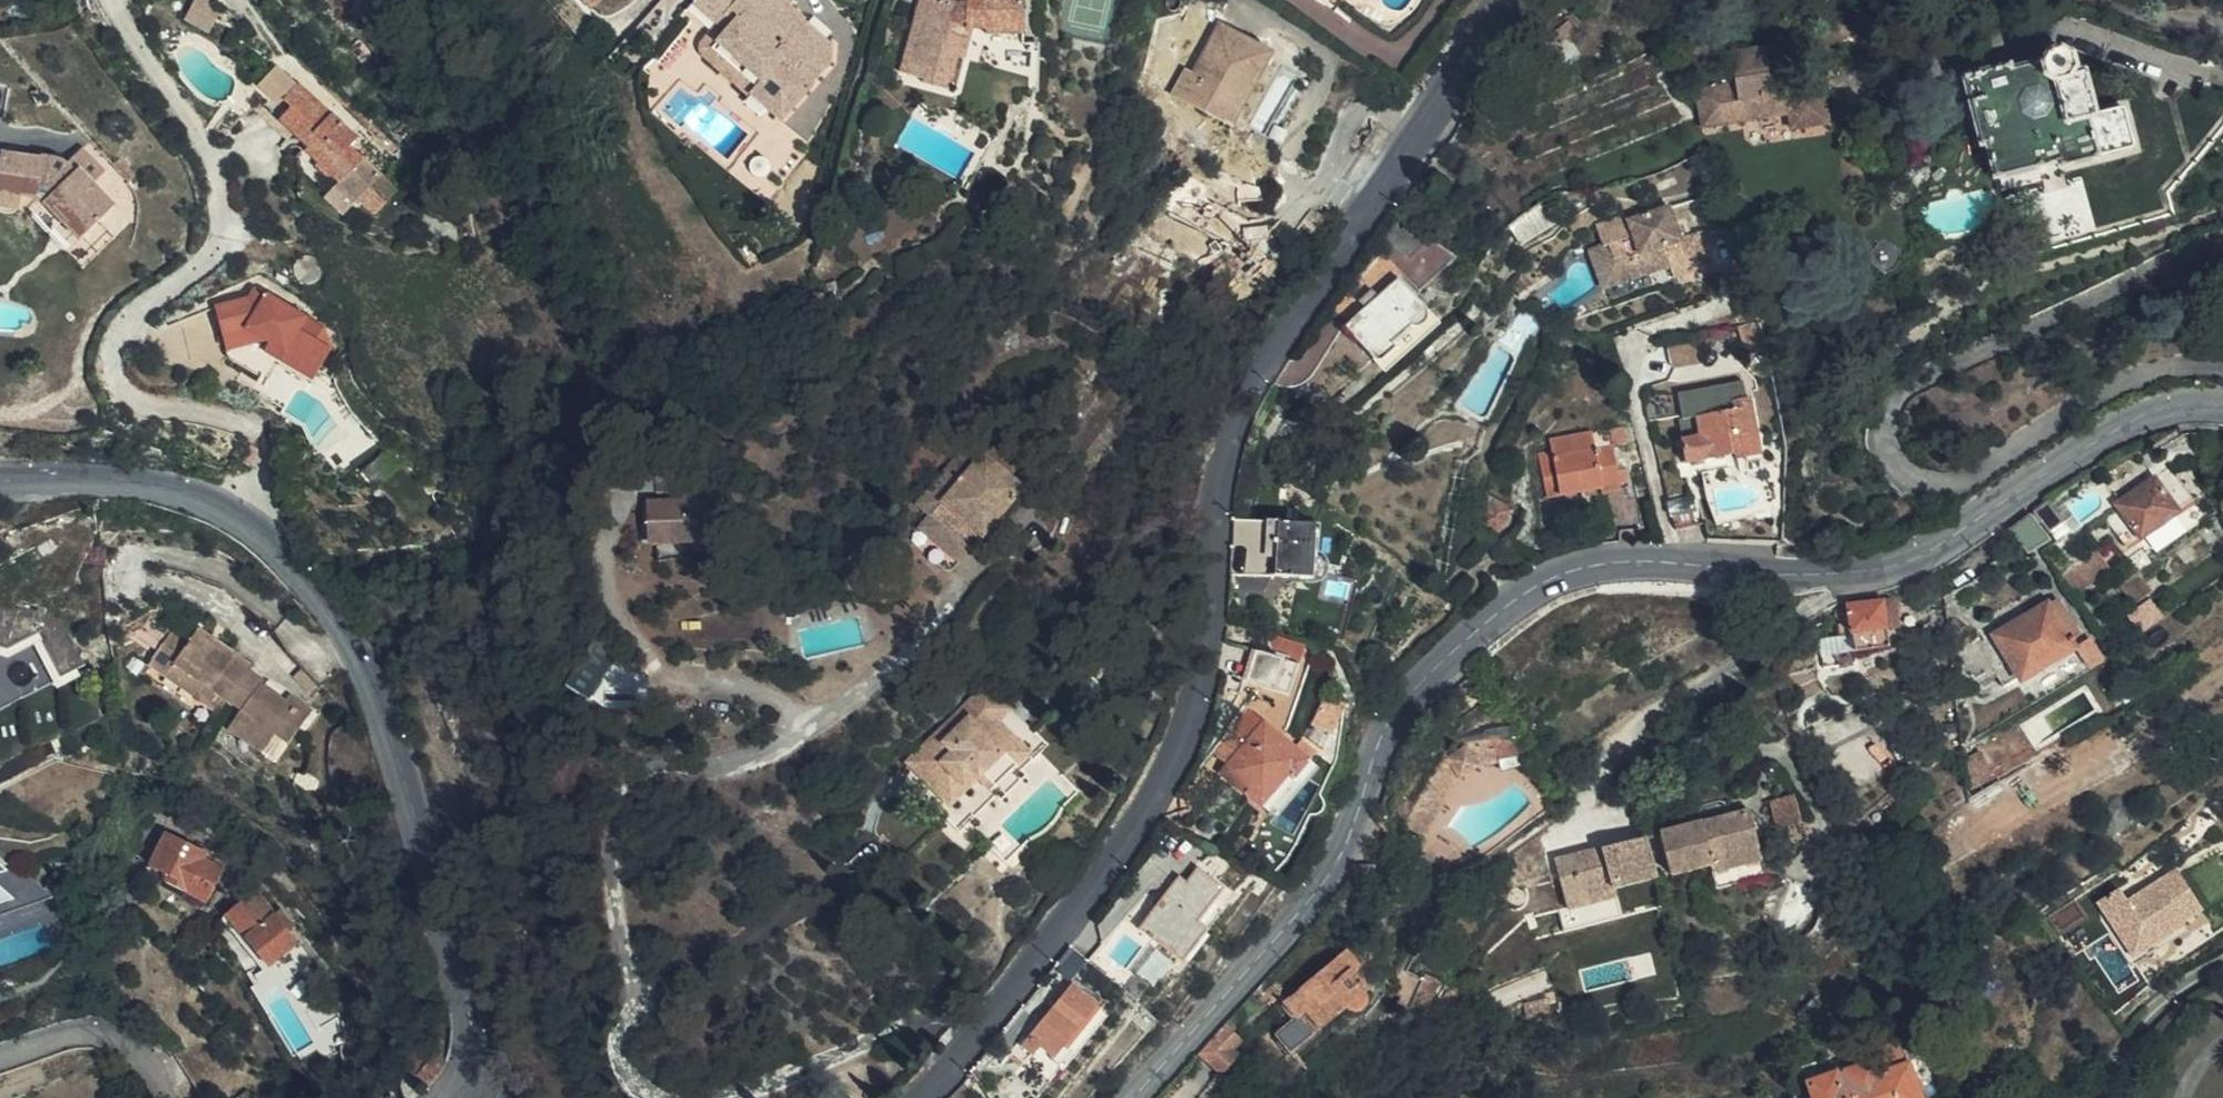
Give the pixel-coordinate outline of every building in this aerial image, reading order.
[(202,32),(218,9),(206,0),(190,0),(179,16),(202,32)] [(716,8),(727,18),(734,11),(723,1),(724,0),(708,0),(716,8)] [(723,1),(734,11),(727,18),(711,36),(751,73),(744,82),(738,89),(757,105),(763,97),(777,109),(827,54),(827,34),(790,0),(724,0),(723,1)] [(979,65),(986,38),(998,38),(998,43),(1035,42),(1034,0),(977,0),(977,9),(968,10),(966,1),(966,0),(938,0),(932,0),(912,78),(934,83),(933,88),(964,94),(972,64),(979,65)] [(966,1),(968,10),(977,9),(977,0),(975,0),(966,1)] [(727,18),(716,8),(701,26),(703,46),(744,82),(751,73),(711,36),(727,18)] [(1209,110),(1233,123),(1265,67),(1275,49),(1221,19),(1214,32),(1193,69),(1186,66),(1173,90),(1209,110)] [(1566,24),(1548,37),(1553,48),(1563,41),(1565,37),(1567,32),(1566,24)] [(1553,48),(1548,37),(1535,46),(1536,47),(1537,48),(1538,49),(1538,50),(1540,51),(1542,51),(1543,52),(1544,52),(1546,51),(1547,51),(1549,51),(1553,48)] [(1827,122),(1818,64),(1782,70),(1777,39),(1726,48),(1732,78),(1689,84),(1696,126),(1785,113),(1786,128),(1827,122)] [(1536,47),(1535,46),(1533,48),(1534,50),(1534,52),(1534,54),(1534,55),(1534,58),(1533,60),(1532,61),(1531,63),(1530,63),(1530,65),(1549,51),(1547,51),(1546,51),(1544,52),(1543,52),(1542,51),(1540,51),(1538,50),(1538,49),(1537,48),(1536,47)] [(1534,50),(1533,48),(1514,62),(1518,72),(1530,65),(1530,63),(1531,63),(1532,61),(1533,60),(1534,58),(1534,55),(1534,54),(1534,52),(1534,50)] [(2134,147),(2123,107),(2094,114),(2083,72),(2070,75),(2074,66),(2070,55),(2060,49),(2046,53),(2039,61),(2026,65),(2025,58),(2012,63),(2014,68),(2006,69),(2005,64),(1956,79),(1977,148),(1983,146),(1992,182),(2056,164),(2057,171),(2097,161),(2095,158),(2134,147)] [(277,103),(290,89),(269,70),(252,89),(264,100),(273,108),(277,103)] [(331,185),(352,204),(377,176),(344,147),(351,139),(292,86),(290,89),(277,103),(289,113),(279,125),(287,133),(311,154),(307,159),(333,181),(331,185)] [(289,113),(277,103),(273,108),(264,100),(251,115),(280,140),(287,133),(279,125),(289,113)] [(0,172),(0,206),(23,209),(36,210),(43,212),(51,215),(87,242),(119,206),(95,185),(106,173),(81,152),(67,167),(65,166),(63,166),(62,166),(59,167),(40,170),(40,174),(0,170),(0,172)] [(119,158),(113,165),(131,181),(137,175),(119,158)] [(390,188),(377,176),(352,204),(366,216),(390,188)] [(1239,196),(1240,197),(1258,195),(1255,178),(1238,185),(1239,185),(1239,186),(1239,188),(1239,190),(1239,191),(1239,193),(1239,194),(1239,196)] [(318,197),(341,217),(352,204),(331,185),(318,197)] [(1526,211),(1507,226),(1520,245),(1556,220),(1544,201),(1526,211)] [(1674,258),(1669,260),(1674,274),(1713,262),(1703,230),(1678,236),(1667,204),(1629,214),(1628,210),(1596,219),(1603,242),(1609,241),(1616,264),(1641,258),(1636,240),(1657,233),(1663,251),(1671,249),(1674,258)] [(0,206),(0,221),(21,224),(23,209),(0,206)] [(1601,279),(1669,260),(1674,258),(1671,249),(1663,251),(1657,233),(1636,240),(1641,258),(1616,264),(1609,241),(1603,242),(1588,246),(1601,279)] [(1344,328),(1370,355),(1374,359),(1427,309),(1414,294),(1398,279),(1344,328)] [(249,298),(215,308),(224,337),(249,330),(266,340),(271,342),(284,349),(281,356),(301,368),(305,361),(321,370),(333,347),(317,338),(324,326),(256,288),(249,298)] [(1764,343),(1758,323),(1739,327),(1744,353),(1766,349),(1764,343)] [(224,337),(228,351),(266,340),(249,330),(224,337)] [(1695,335),(1667,341),(1672,367),(1701,362),(1695,335)] [(314,380),(321,370),(305,361),(301,368),(281,356),(284,349),(271,342),(265,352),(314,380)] [(1732,391),(1733,400),(1750,398),(1749,389),(1732,391)] [(1758,455),(1750,398),(1733,400),(1734,409),(1696,415),(1697,420),(1685,422),(1686,435),(1680,436),(1683,460),(1733,452),(1735,458),(1758,455)] [(1626,425),(1611,427),(1613,443),(1615,443),(1629,441),(1626,425)] [(1602,445),(1613,443),(1611,427),(1556,436),(1558,447),(1564,485),(1566,496),(1607,490),(1610,490),(1602,445)] [(1019,463),(995,444),(982,431),(928,491),(941,503),(966,525),(987,502),(1000,513),(1034,475),(1019,463)] [(1615,443),(1613,443),(1602,445),(1610,490),(1607,490),(1608,498),(1623,497),(1615,443)] [(1564,485),(1558,447),(1544,450),(1550,487),(1564,485)] [(2123,551),(2192,503),(2169,470),(2115,507),(2122,518),(2108,527),(2123,551)] [(662,531),(666,531),(706,528),(706,511),(729,508),(728,485),(658,491),(662,531)] [(1688,489),(1666,492),(1674,525),(1695,519),(1688,489)] [(1509,516),(1506,512),(1510,504),(1494,494),(1477,521),(1495,530),(1498,525),(1504,527),(1507,526),(1509,521),(1509,516)] [(965,552),(1000,513),(987,502),(966,525),(941,503),(927,519),(965,552)] [(1328,555),(1322,551),(1314,551),(1316,524),(1266,521),(1264,543),(1276,544),(1275,574),(1315,575),(1323,571),(1328,567),(1329,561),(1328,555)] [(2074,591),(2081,593),(2094,586),(2086,573),(2082,571),(2066,580),(2071,590),(2074,591)] [(2019,682),(2068,652),(2071,650),(2068,645),(2076,639),(2053,603),(2045,608),(2044,606),(1991,638),(2019,682)] [(1843,610),(1845,616),(1846,621),(1836,623),(1834,623),(1836,637),(1815,640),(1818,659),(1851,654),(1885,649),(1882,633),(1895,631),(1892,604),(1843,610)] [(1272,632),(1246,624),(1262,648),(1280,654),(1285,641),(1272,637),(1272,632)] [(2071,650),(2068,652),(2083,673),(2099,662),(2085,641),(2071,650)] [(1233,670),(1241,673),(1249,645),(1241,642),(1233,670)] [(1280,654),(1262,648),(1249,645),(1241,673),(1272,682),(1280,654)] [(215,717),(234,731),(239,725),(252,734),(243,747),(282,774),(290,762),(301,769),(320,740),(270,708),(273,704),(259,694),(190,649),(185,658),(167,646),(150,673),(166,683),(169,678),(196,696),(188,708),(212,723),(215,717)] [(1853,667),(1851,654),(1818,659),(1819,672),(1853,667)] [(1021,701),(998,674),(926,740),(959,778),(981,759),(985,763),(996,752),(993,747),(1003,738),(1019,756),(999,776),(987,764),(958,790),(977,810),(1000,787),(1003,792),(1029,767),(1026,764),(1043,747),(1010,711),(1021,701)] [(1338,729),(1350,697),(1326,687),(1313,718),(1338,729)] [(2133,698),(2126,688),(2115,696),(2122,705),(2133,698)] [(1304,780),(1320,760),(1305,747),(1263,716),(1247,734),(1227,758),(1216,769),(1266,810),(1297,773),(1304,780)] [(1214,745),(1227,758),(1247,734),(1234,723),(1214,745)] [(239,725),(234,731),(221,752),(285,794),(301,769),(290,762),(282,774),(243,747),(252,734),(239,725)] [(1513,737),(1481,742),(1483,754),(1486,754),(1487,764),(1517,758),(1513,737)] [(985,763),(987,764),(999,776),(1019,756),(1003,738),(993,747),(996,752),(985,763)] [(959,778),(926,740),(920,747),(958,790),(987,764),(985,763),(981,759),(959,778)] [(1305,747),(1320,760),(1325,754),(1311,741),(1305,747)] [(1483,754),(1481,742),(1462,746),(1463,752),(1443,764),(1438,761),(1393,826),(1412,839),(1453,780),(1471,769),(1488,768),(1487,764),(1486,754),(1483,754)] [(1982,751),(1966,759),(1977,780),(1993,771),(1982,751)] [(1802,818),(1795,795),(1764,804),(1770,827),(1802,818)] [(2119,801),(2108,807),(2120,825),(2139,813),(2131,802),(2124,807),(2119,801)] [(1714,886),(1763,874),(1747,808),(1658,829),(1667,871),(1708,861),(1714,886)] [(219,870),(199,861),(203,851),(163,833),(149,865),(166,872),(162,881),(206,901),(219,870)] [(1562,906),(1564,905),(1613,892),(1612,887),(1653,875),(1643,834),(1552,857),(1562,906)] [(50,896),(0,853),(0,969),(68,944),(50,896)] [(1217,901),(1228,887),(1201,867),(1190,882),(1182,877),(1144,930),(1179,955),(1190,962),(1213,929),(1203,922),(1217,901)] [(2196,906),(2174,868),(2125,899),(2117,887),(2098,900),(2132,955),(2134,954),(2182,924),(2179,917),(2196,906)] [(225,913),(268,965),(296,941),(286,930),(292,924),(280,909),(273,912),(254,889),(225,913)] [(1203,922),(1213,929),(1227,908),(1217,901),(1203,922)] [(1287,1020),(1272,1034),(1287,1052),(1313,1032),(1314,1033),(1348,1006),(1355,1010),(1359,1010),(1364,1006),(1367,1001),(1368,997),(1363,990),(1349,975),(1358,967),(1346,953),(1278,1007),(1287,1020)] [(1075,980),(1071,984),(1082,992),(1085,988),(1075,980)] [(1071,984),(1024,1039),(1036,1049),(1043,1041),(1060,1055),(1103,1003),(1085,988),(1082,992),(1071,984)] [(1552,1011),(1550,1002),(1558,1000),(1553,985),(1540,989),(1542,994),(1520,1000),(1526,1019),(1552,1011)] [(1103,1003),(1060,1055),(1070,1062),(1113,1011),(1103,1003)] [(1218,1027),(1188,1058),(1212,1080),(1232,1059),(1229,1053),(1236,1045),(1218,1027)] [(1906,1063),(1902,1063),(1895,1041),(1864,1051),(1864,1054),(1859,1056),(1862,1063),(1842,1070),(1847,1082),(1841,1084),(1836,1072),(1806,1082),(1811,1097),(1919,1097),(1906,1063)] [(416,1083),(427,1066),(414,1057),(402,1073),(416,1083)] [(429,1092),(440,1076),(427,1066),(416,1083),(429,1092)]
